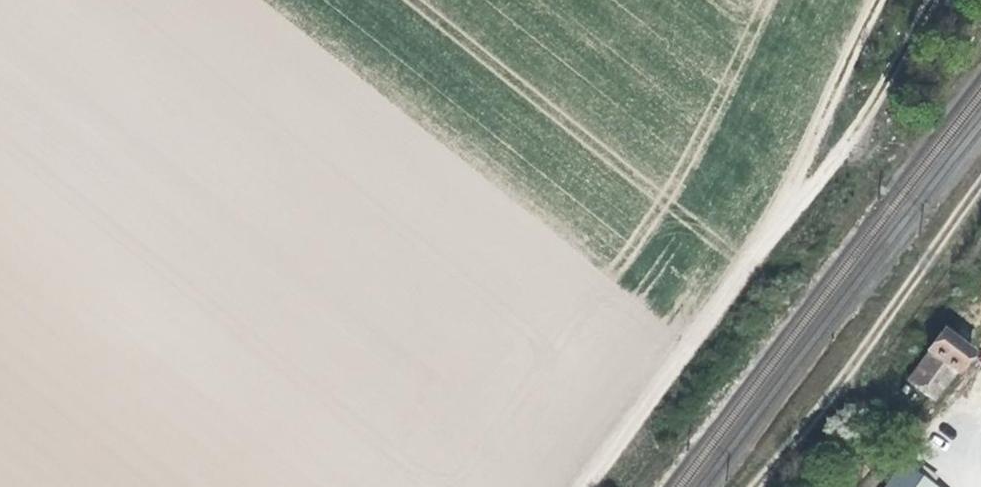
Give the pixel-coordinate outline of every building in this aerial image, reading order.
[(980,352),(945,326),(905,380),(936,403),(959,372),(963,375),(980,352)] [(903,468),(888,486),(928,486),(903,468)]
